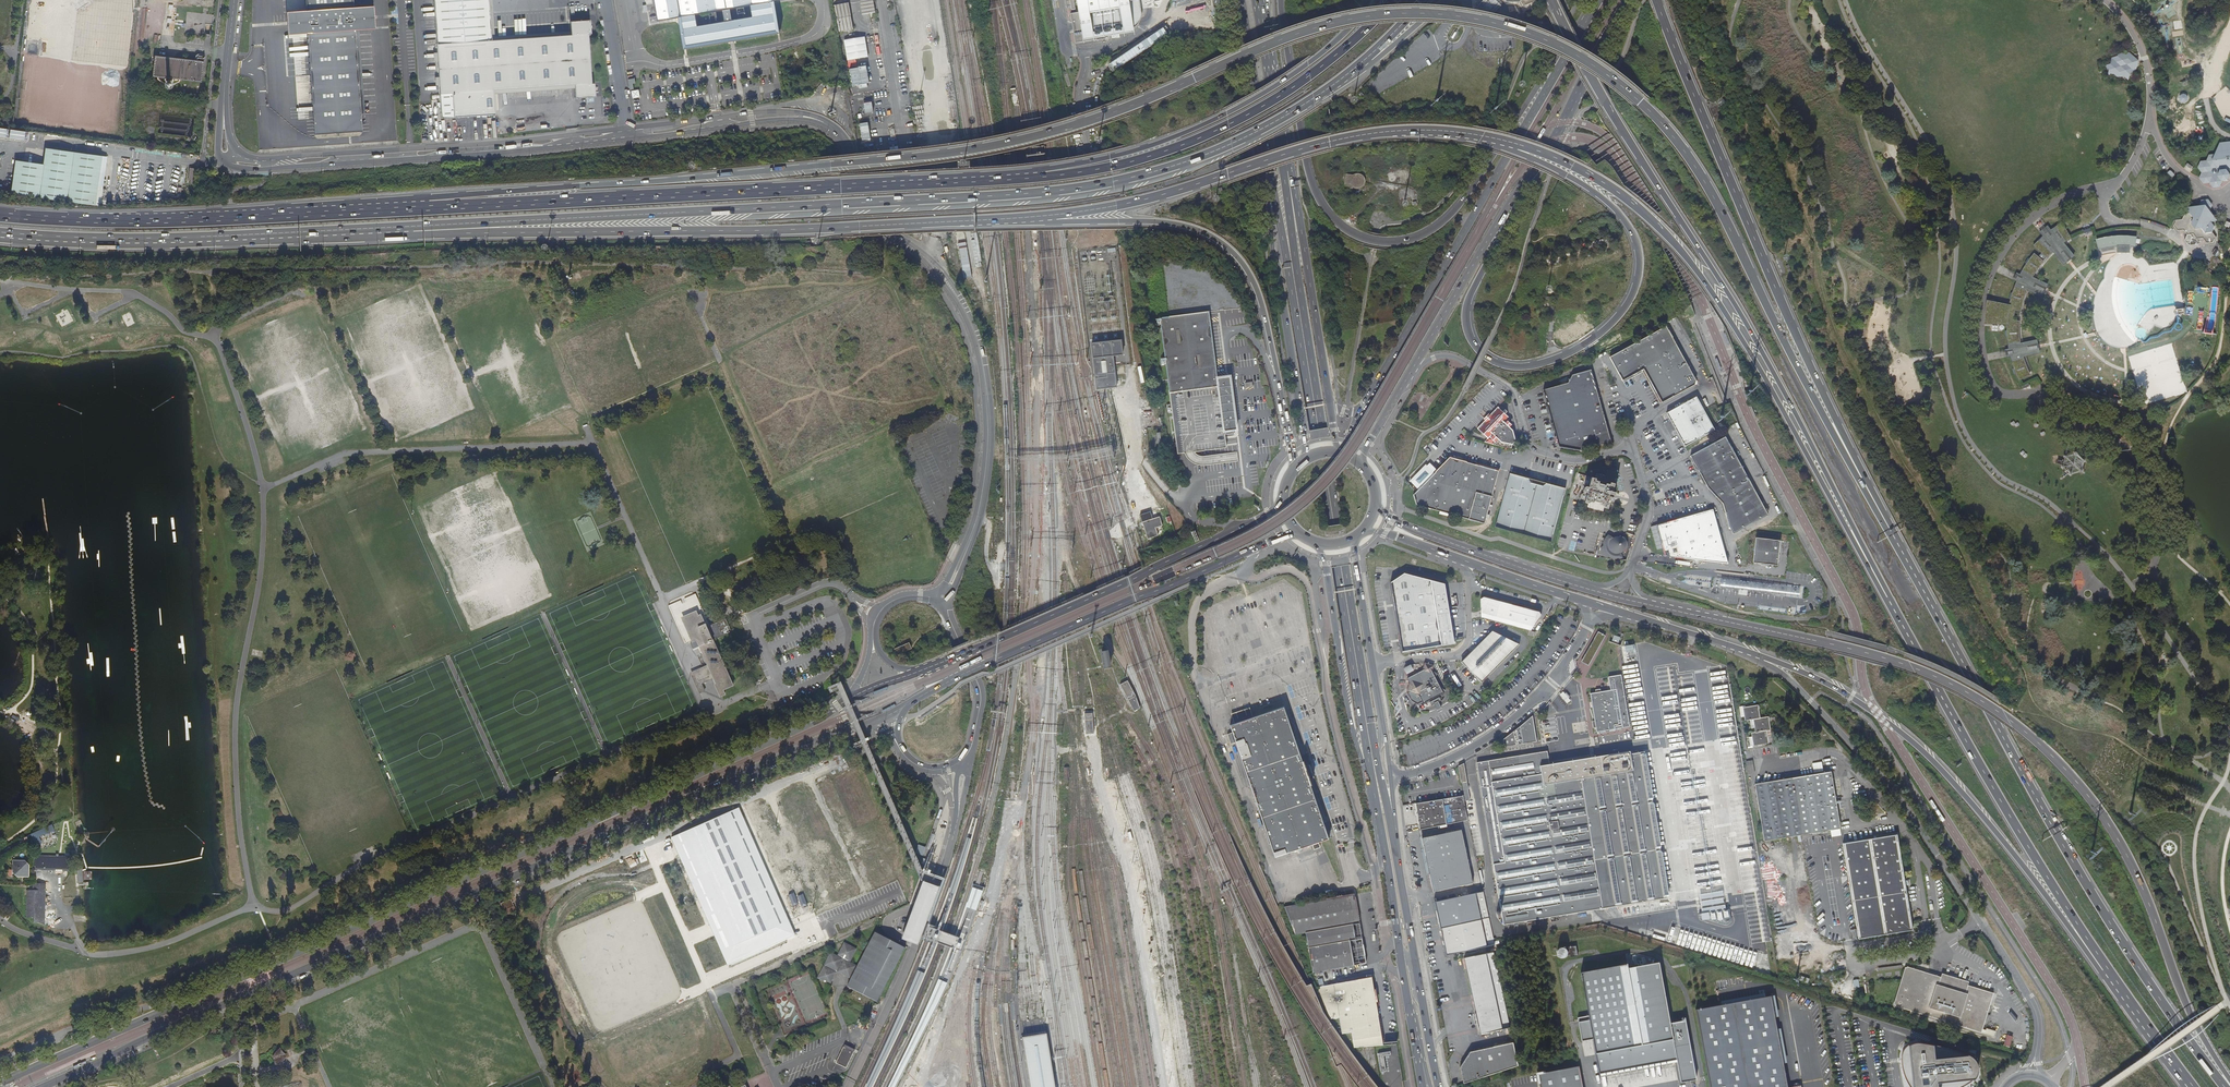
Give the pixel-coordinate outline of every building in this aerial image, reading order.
[(353,0),(305,0),(306,12),(286,14),(287,23),(288,35),(308,34),(316,138),(363,135),(355,31),(376,30),(375,17),(375,8),(353,9),(353,0)] [(491,0),(435,0),(438,54),(440,93),(453,92),(454,116),(496,114),(495,90),(575,85),(576,98),(596,97),(595,83),(592,83),(589,34),(592,34),(591,20),(572,21),(572,36),(493,40),(491,0)] [(658,21),(681,18),(773,2),(786,0),(655,0),(658,21)] [(862,15),(876,12),(874,0),(860,0),(862,15)] [(1105,37),(1105,34),(1126,31),(1130,30),(1134,28),(1136,26),(1139,23),(1141,20),(1142,17),(1141,9),(1154,7),(1154,5),(1155,5),(1156,6),(1157,6),(1159,5),(1161,0),(1065,0),(1066,7),(1071,7),(1072,10),(1076,9),(1075,5),(1078,5),(1079,12),(1071,13),(1076,44),(1106,38),(1105,37)] [(773,2),(681,18),(685,44),(683,45),(684,49),(685,50),(686,50),(730,42),(732,41),(734,41),(778,33),(777,29),(773,2)] [(849,3),(834,5),(839,32),(853,29),(849,3)] [(213,26),(213,16),(187,13),(184,34),(191,34),(191,37),(200,38),(200,35),(204,36),(205,26),(213,26)] [(865,36),(844,40),(847,61),(869,57),(865,36)] [(2124,53),(2120,50),(2117,55),(2112,56),(2111,63),(2105,65),(2109,69),(2108,75),(2113,74),(2118,77),(2124,76),(2128,80),(2130,74),(2135,72),(2137,67),(2138,60),(2135,56),(2130,51),(2124,53)] [(152,77),(201,83),(204,62),(155,56),(152,77)] [(2179,98),(2180,101),(2183,102),(2186,101),(2188,98),(2186,95),(2183,93),(2180,95),(2179,98)] [(174,128),(174,134),(186,134),(187,128),(183,128),(183,125),(179,125),(178,127),(176,127),(176,124),(174,124),(174,128)] [(8,139),(23,141),(24,133),(10,131),(8,139)] [(2198,169),(2202,175),(2199,180),(2204,185),(2210,185),(2214,189),(2220,189),(2223,184),(2229,182),(2229,180),(2229,143),(2220,144),(2216,156),(2210,156),(2208,162),(2201,162),(2198,169)] [(16,163),(11,195),(75,204),(79,204),(95,206),(97,192),(102,193),(105,168),(101,167),(102,159),(46,151),(43,166),(16,163)] [(1364,178),(1346,175),(1345,185),(1362,188),(1364,178)] [(2198,207),(2187,208),(2187,210),(2189,213),(2191,217),(2194,220),(2192,224),(2198,231),(2203,230),(2206,235),(2213,234),(2215,228),(2212,223),(2218,222),(2214,217),(2211,212),(2212,205),(2208,201),(2201,201),(2198,207)] [(2068,230),(2062,222),(2052,230),(2049,225),(2044,229),(2039,233),(2043,237),(2033,246),(2042,253),(2039,256),(2034,252),(2026,264),(2020,274),(2016,272),(2013,280),(2016,281),(2013,291),(2011,299),(2010,305),(1987,300),(1985,312),(1985,324),(2007,324),(2008,348),(2004,349),(2006,357),(2010,357),(2019,379),(2032,373),(2027,361),(2027,356),(2040,353),(2038,345),(2037,339),(2023,342),(2021,342),(2020,328),(2022,309),(2023,301),(2027,290),(2029,291),(2041,296),(2043,293),(2045,289),(2048,283),(2035,276),(2043,263),(2054,253),(2063,265),(2066,263),(2071,259),(2076,255),(2065,242),(2072,237),(2071,236),(2068,230)] [(2112,236),(2097,239),(2099,248),(2099,249),(2117,247),(2117,253),(2130,252),(2131,246),(2135,246),(2136,237),(2127,235),(2112,236)] [(1219,379),(1210,312),(1169,317),(1159,319),(1171,403),(1176,438),(1178,455),(1185,454),(1195,452),(1227,448),(1225,431),(1234,430),(1236,430),(1238,429),(1236,417),(1231,377),(1219,379)] [(1666,327),(1609,357),(1622,381),(1628,377),(1643,370),(1661,403),(1694,385),(1695,381),(1666,327)] [(1097,389),(1117,387),(1115,367),(1114,355),(1124,354),(1122,340),(1092,343),(1097,389)] [(1555,436),(1605,422),(1590,369),(1571,375),(1567,383),(1543,390),(1548,409),(1555,436)] [(1696,397),(1674,408),(1668,411),(1666,413),(1674,429),(1684,447),(1714,430),(1701,406),(1696,397)] [(1498,438),(1501,441),(1502,442),(1505,442),(1504,446),(1511,448),(1512,444),(1516,441),(1515,438),(1513,430),(1509,427),(1506,423),(1504,422),(1508,417),(1498,407),(1490,416),(1488,418),(1485,420),(1478,428),(1488,438),(1490,436),(1493,433),(1498,438)] [(1605,422),(1555,436),(1556,440),(1558,447),(1579,450),(1610,442),(1605,422)] [(1158,448),(1157,444),(1161,443),(1160,431),(1148,433),(1149,449),(1158,448)] [(1725,437),(1691,456),(1707,487),(1707,488),(1711,488),(1717,494),(1717,497),(1719,497),(1725,503),(1727,511),(1725,514),(1729,527),(1733,534),(1768,514),(1725,437)] [(1195,452),(1185,454),(1187,457),(1189,460),(1191,463),(1194,464),(1196,466),(1200,466),(1204,467),(1211,466),(1211,465),(1210,457),(1210,456),(1202,457),(1200,457),(1198,456),(1197,455),(1196,454),(1195,452)] [(1241,453),(1210,457),(1211,465),(1242,461),(1241,453)] [(1416,492),(1413,495),(1416,506),(1484,524),(1498,471),(1449,458),(1416,492)] [(1528,479),(1509,474),(1501,502),(1495,527),(1550,542),(1564,489),(1545,484),(1542,486),(1535,484),(1530,483),(1528,479)] [(1594,478),(1584,475),(1582,484),(1584,488),(1583,491),(1584,491),(1583,494),(1580,495),(1578,501),(1588,503),(1587,507),(1602,511),(1603,508),(1607,509),(1609,501),(1612,501),(1613,499),(1612,497),(1610,497),(1610,495),(1611,494),(1614,495),(1615,492),(1612,491),(1614,484),(1610,483),(1611,478),(1607,477),(1608,476),(1600,474),(1599,475),(1596,474),(1594,478)] [(1673,520),(1684,559),(1728,564),(1712,509),(1693,515),(1673,520)] [(1140,515),(1148,539),(1158,535),(1155,528),(1162,525),(1159,517),(1153,519),(1150,512),(1140,515)] [(1684,559),(1673,520),(1665,523),(1656,525),(1665,557),(1684,559)] [(1607,557),(1609,557),(1610,558),(1613,559),(1615,559),(1618,559),(1620,558),(1622,558),(1620,553),(1621,552),(1623,550),(1624,548),(1626,549),(1626,546),(1626,543),(1625,540),(1624,538),(1623,537),(1621,536),(1619,536),(1619,538),(1617,537),(1615,537),(1613,538),(1608,535),(1607,536),(1606,537),(1604,539),(1603,541),(1602,544),(1602,547),(1601,547),(1601,549),(1601,551),(1600,552),(1600,553),(1601,555),(1602,554),(1604,556),(1606,557),(1607,557)] [(1780,541),(1755,538),(1752,562),(1777,565),(1780,541)] [(1444,583),(1442,584),(1404,573),(1390,582),(1400,640),(1402,652),(1454,644),(1444,583)] [(1720,586),(1739,589),(1740,580),(1721,578),(1720,586)] [(1740,580),(1739,589),(1739,593),(1747,594),(1748,590),(1749,581),(1740,580)] [(1481,617),(1531,631),(1541,616),(1539,612),(1512,605),(1510,601),(1501,599),(1496,601),(1493,596),(1486,595),(1480,600),(1481,617)] [(725,618),(707,627),(701,615),(698,617),(696,613),(682,618),(690,635),(689,636),(692,643),(696,641),(707,665),(690,672),(700,692),(704,691),(701,684),(713,678),(716,684),(715,684),(720,696),(725,693),(723,689),(733,684),(713,640),(731,632),(725,618)] [(1475,648),(1461,662),(1463,664),(1478,680),(1480,683),(1519,645),(1492,631),(1475,648)] [(1596,631),(1580,661),(1591,667),(1607,637),(1596,631)] [(1613,634),(1610,641),(1617,644),(1620,637),(1613,634)] [(912,649),(910,643),(894,650),(897,655),(912,649)] [(1108,651),(1103,652),(1106,669),(1111,668),(1108,651)] [(1418,672),(1407,678),(1415,694),(1417,693),(1423,704),(1444,693),(1442,689),(1441,689),(1434,676),(1435,676),(1432,671),(1432,672),(1429,667),(1418,672)] [(1610,690),(1590,693),(1597,732),(1630,726),(1623,688),(1621,675),(1608,677),(1610,690)] [(1126,681),(1119,685),(1133,712),(1139,709),(1135,697),(1126,681)] [(1560,696),(1567,703),(1570,699),(1568,697),(1565,694),(1564,692),(1560,696)] [(1439,697),(1429,702),(1431,705),(1440,700),(1439,697)] [(896,706),(895,704),(882,711),(883,713),(896,706)] [(1754,718),(1760,717),(1758,709),(1757,709),(1756,705),(1744,707),(1745,715),(1744,715),(1745,720),(1754,718)] [(1245,769),(1299,751),(1284,707),(1229,725),(1245,769)] [(1504,746),(1536,741),(1532,715),(1516,729),(1503,739),(1504,746)] [(1755,732),(1766,730),(1770,729),(1769,720),(1767,721),(1766,716),(1760,717),(1754,718),(1756,727),(1755,727),(1755,732)] [(1766,730),(1755,732),(1751,733),(1752,738),(1753,737),(1755,745),(1767,743),(1766,739),(1768,739),(1766,730)] [(1623,733),(1598,737),(1599,745),(1624,740),(1623,733)] [(1476,762),(1503,925),(1683,895),(1659,749),(1630,753),(1629,751),(1549,763),(1547,751),(1476,762)] [(1299,751),(1245,769),(1276,857),(1329,838),(1299,751)] [(1463,763),(1458,766),(1461,782),(1466,782),(1463,763)] [(1840,828),(1830,772),(1755,784),(1764,841),(1840,828)] [(1455,823),(1467,821),(1462,796),(1461,796),(1416,804),(1420,830),(1428,828),(1446,825),(1443,806),(1452,805),(1455,823)] [(739,807),(671,837),(711,928),(714,935),(727,964),(727,965),(796,936),(792,926),(739,807)] [(54,830),(52,824),(27,836),(32,848),(41,843),(40,837),(54,830)] [(1425,854),(1465,845),(1461,830),(1421,838),(1423,846),(1425,854)] [(1896,835),(1843,843),(1848,875),(1858,938),(1912,930),(1896,835)] [(916,853),(922,856),(924,852),(925,847),(919,845),(916,853)] [(1465,845),(1425,854),(1427,864),(1429,874),(1469,865),(1465,845)] [(35,855),(35,870),(45,871),(69,871),(69,856),(60,856),(35,855)] [(1698,907),(1700,920),(1721,918),(1721,924),(1729,923),(1728,909),(1721,910),(1716,855),(1703,856),(1704,862),(1700,863),(1700,867),(1694,868),(1698,907)] [(12,872),(18,877),(30,877),(30,865),(26,861),(13,861),(12,872)] [(1469,865),(1429,874),(1431,883),(1433,892),(1473,883),(1469,865)] [(45,923),(46,884),(36,883),(33,883),(33,886),(33,890),(27,889),(26,917),(34,917),(33,923),(45,923)] [(968,906),(974,909),(981,890),(974,888),(968,906)] [(1440,927),(1487,917),(1482,894),(1479,894),(1435,903),(1440,927)] [(1306,933),(1352,925),(1360,923),(1357,909),(1355,895),(1347,896),(1284,908),(1289,936),(1306,933)] [(513,906),(511,899),(501,904),(504,910),(513,906)] [(1487,917),(1440,927),(1445,955),(1490,946),(1489,943),(1493,943),(1487,917)] [(1352,925),(1306,933),(1308,948),(1350,941),(1355,940),(1354,932),(1352,925)] [(852,978),(847,986),(875,1001),(878,1003),(905,948),(876,932),(857,968),(855,967),(855,966),(848,962),(849,960),(850,961),(856,950),(844,944),(838,955),(839,955),(838,957),(831,953),(825,964),(826,965),(825,967),(824,966),(818,978),(829,984),(835,973),(833,972),(834,970),(836,971),(837,970),(839,971),(838,972),(850,978),(850,977),(852,978)] [(1350,941),(1308,948),(1313,973),(1354,966),(1351,950),(1350,941)] [(1567,952),(1565,952),(1564,950),(1563,949),(1561,948),(1559,948),(1557,949),(1556,951),(1555,952),(1555,954),(1556,956),(1557,957),(1558,958),(1560,958),(1561,958),(1563,958),(1564,957),(1565,956),(1568,955),(1568,957),(1575,956),(1573,946),(1566,948),(1567,952)] [(1493,953),(1464,959),(1480,1034),(1509,1027),(1493,953)] [(1592,1039),(1598,1074),(1676,1061),(1680,1084),(1695,1081),(1684,1022),(1668,1025),(1656,964),(1625,969),(1624,965),(1578,972),(1587,1016),(1576,1018),(1577,1022),(1588,1020),(1592,1039)] [(1993,993),(1967,985),(1966,988),(1940,980),(1941,977),(1906,967),(1902,981),(1894,1006),(1982,1032),(1983,1027),(1993,993)] [(866,1086),(872,1086),(890,1050),(909,1010),(917,991),(925,974),(918,971),(909,991),(884,1048),(866,1086)] [(1966,988),(1967,985),(1968,981),(1942,973),(1941,977),(1940,980),(1966,988)] [(1374,1043),(1383,1042),(1372,978),(1320,986),(1333,1019),(1344,1046),(1351,1045),(1374,1043)] [(910,1056),(931,1015),(946,982),(942,980),(928,1013),(907,1055),(891,1086),(894,1086),(910,1056)] [(1709,1086),(1800,1086),(1799,1084),(1798,1084),(1793,1085),(1787,1086),(1768,995),(1695,1010),(1694,1010),(1709,1086)] [(1581,1041),(1592,1039),(1588,1020),(1577,1022),(1581,1041)] [(2005,1035),(2003,1046),(2010,1047),(2012,1036),(2005,1035)] [(1024,1039),(1032,1086),(1057,1086),(1049,1036),(1024,1039)] [(1383,1042),(1374,1043),(1380,1083),(1387,1086),(1403,1086),(1396,1041),(1383,1042)] [(1462,1084),(1516,1067),(1510,1043),(1468,1053),(1458,1068),(1462,1084)] [(1928,1044),(1921,1043),(1912,1043),(1907,1045),(1904,1050),(1901,1057),(1901,1063),(1901,1072),(1904,1080),(1908,1086),(1909,1086),(1962,1086),(1967,1083),(1972,1080),(1973,1078),(1974,1076),(1975,1072),(1976,1069),(1975,1066),(1974,1063),(1972,1060),(1970,1058),(1967,1056),(1928,1044)] [(835,1063),(846,1069),(854,1052),(843,1047),(835,1063)] [(279,1048),(272,1056),(273,1060),(278,1065),(283,1061),(287,1056),(283,1052),(279,1048)] [(1578,1066),(1542,1073),(1542,1071),(1541,1072),(1542,1073),(1537,1074),(1539,1086),(1582,1086),(1578,1066)]
